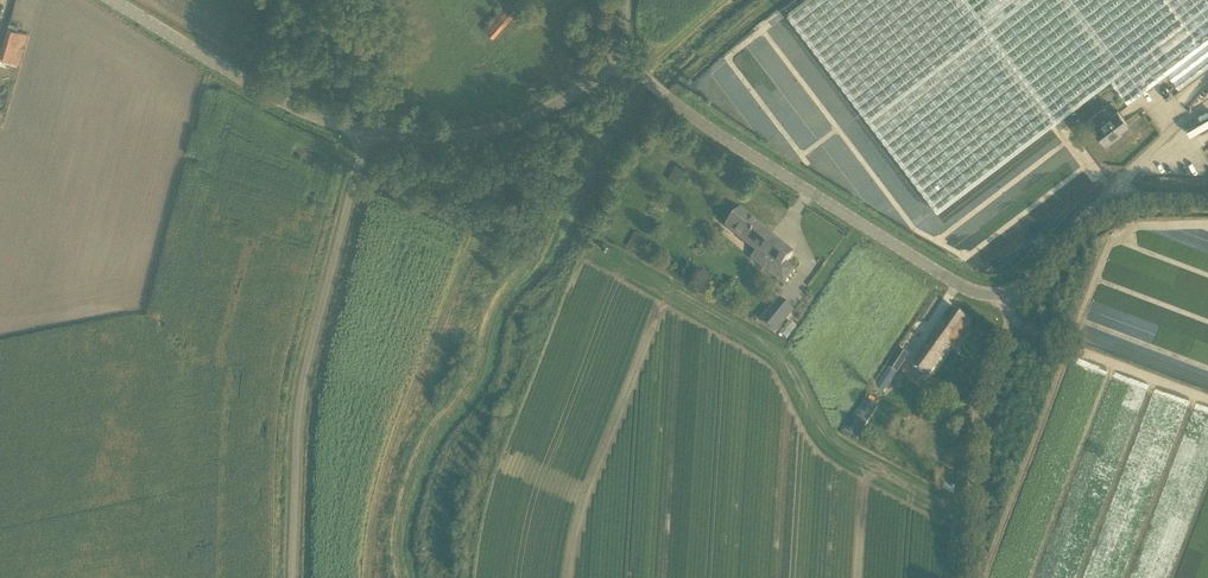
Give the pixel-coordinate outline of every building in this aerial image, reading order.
[(519,10),(508,0),(507,0),(483,27),(495,38),(519,10)] [(931,201),(938,211),(1111,79),(1128,102),(1168,72),(1179,87),(1207,65),(1207,0),(806,0),(783,18),(931,201)] [(4,40),(0,55),(0,58),(19,63),(27,34),(7,28),(4,40)] [(1111,115),(1104,107),(1088,120),(1094,128),(1106,144),(1117,136),(1115,134),(1129,124),(1118,110),(1111,115)] [(667,179),(676,184),(684,169),(675,164),(667,179)] [(786,262),(793,255),(740,210),(726,227),(756,252),(779,270),(773,277),(783,286),(796,270),(786,262)] [(645,239),(634,232),(626,247),(637,253),(645,239)] [(792,310),(777,297),(758,320),(774,333),(792,310)] [(927,377),(969,322),(950,309),(913,367),(927,377)] [(888,368),(880,382),(876,388),(885,393),(888,388),(896,374),(908,356),(900,351),(888,368)]
